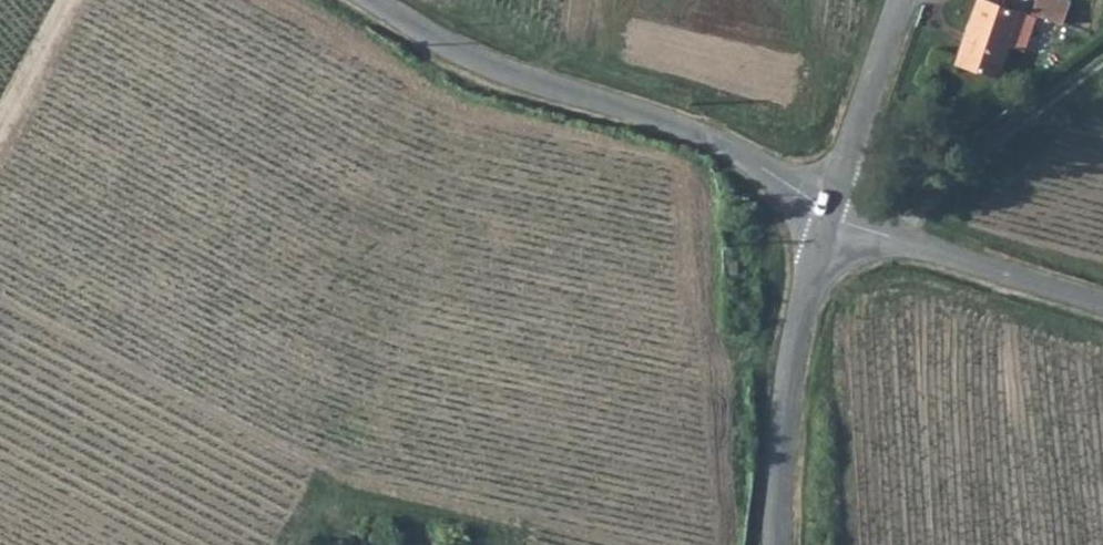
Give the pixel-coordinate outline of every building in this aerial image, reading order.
[(954,62),(999,78),(1011,46),(1026,51),(1038,17),(990,0),(976,0),(954,62)] [(1031,13),(1063,24),(1071,2),(1065,0),(1036,0),(1031,13)]
